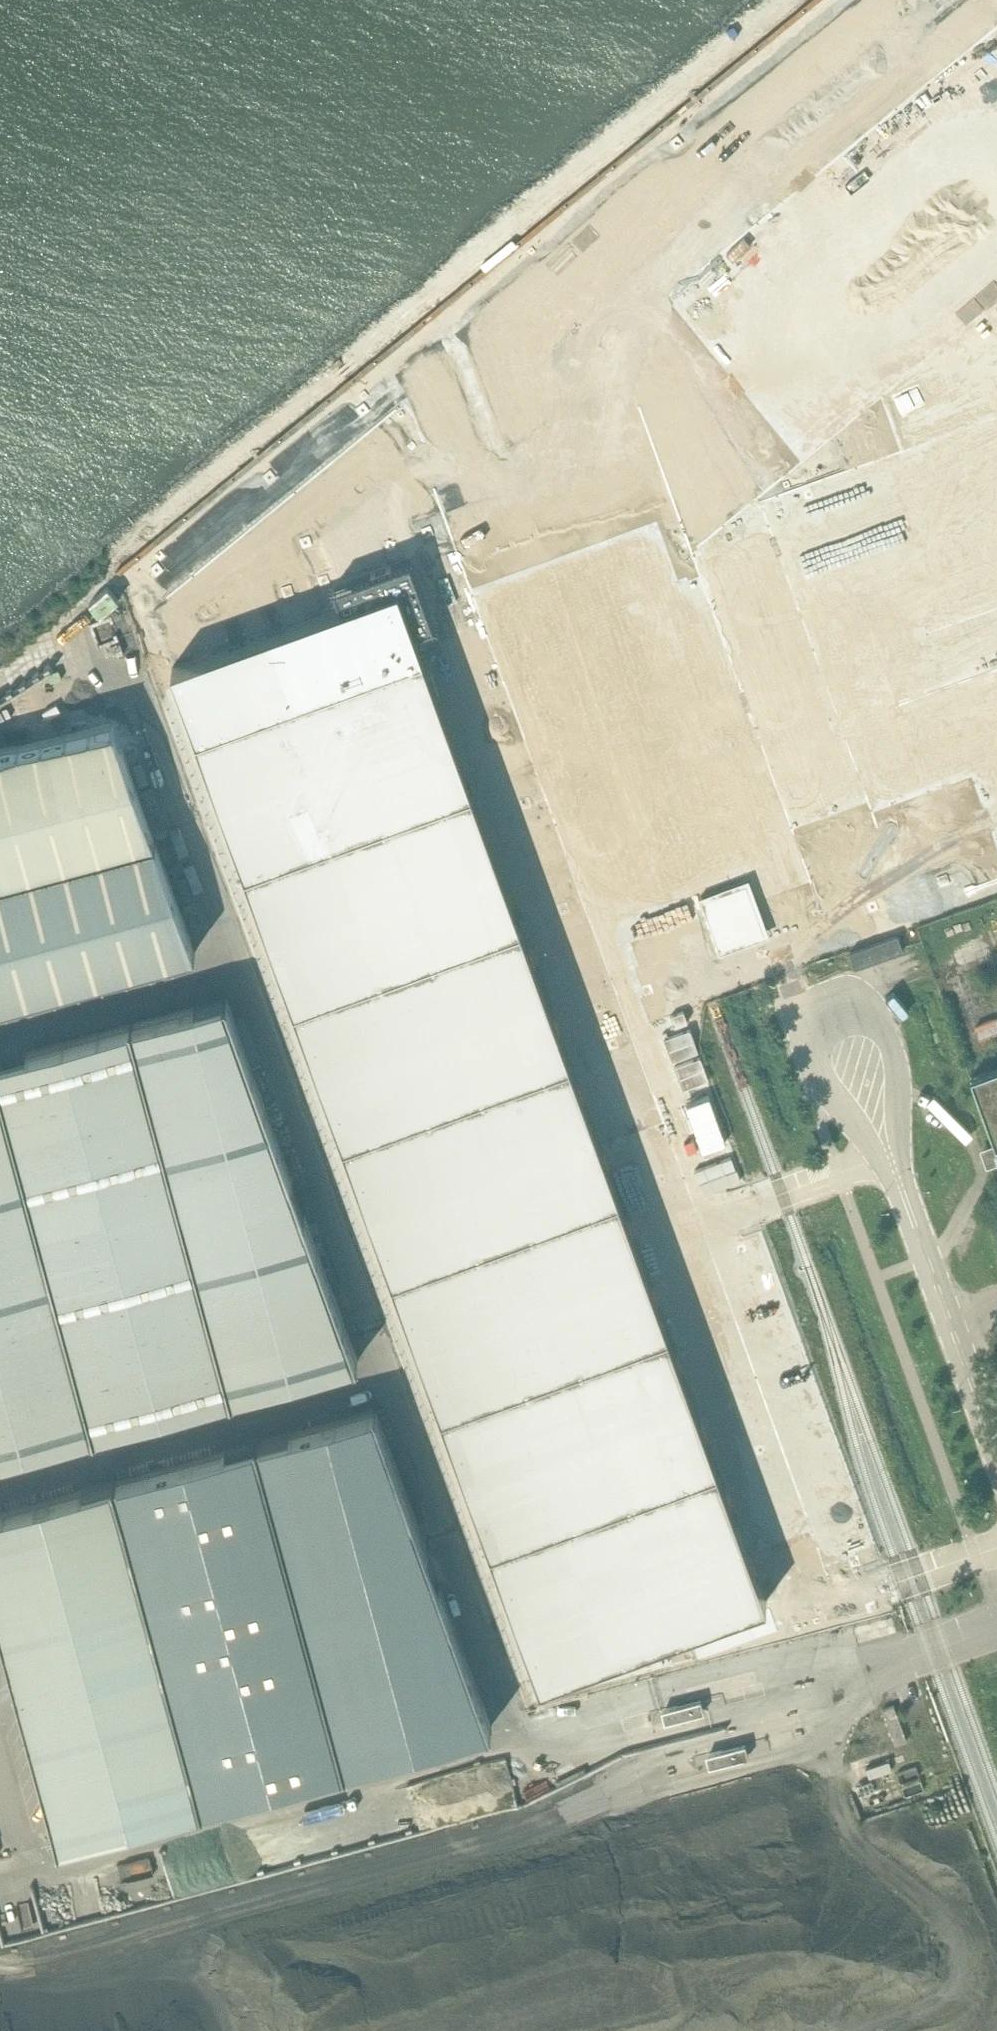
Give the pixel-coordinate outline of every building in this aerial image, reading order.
[(706,254),(884,798),(880,795),(887,816),(904,829),(996,799),(996,682),(983,700),(847,286),(863,288),(865,268),(929,276),(941,183),(939,184),(935,172),(909,181),(892,131),(842,147),(860,204),(706,254)] [(339,606),(170,665),(195,734),(422,654),(414,632),(434,625),(410,559),(333,586),(339,606)] [(511,879),(640,830),(579,670),(536,644),(544,644),(536,623),(519,623),(510,636),(504,619),(504,680),(511,677),(511,689),(522,671),(537,680),(550,659),(550,682),(573,681),(573,696),(559,687),(517,703),(542,718),(521,725),(522,750),(523,750),(545,806),(516,789),(522,807),(507,807),(495,828),(510,837),(511,879)] [(195,950),(113,724),(0,755),(0,1004),(195,950)] [(132,766),(139,785),(146,783),(139,763),(132,766)] [(754,884),(708,900),(727,948),(772,932),(754,884)] [(519,924),(292,1004),(536,1682),(763,1602),(519,924)] [(194,939),(205,936),(201,925),(190,929),(194,939)] [(855,968),(903,950),(898,935),(850,952),(855,968)] [(227,999),(132,1024),(232,1394),(357,1361),(227,999)] [(232,1394),(132,1024),(0,1059),(0,1457),(232,1394)] [(971,1076),(996,1146),(995,1148),(996,1154),(996,1067),(971,1076)] [(709,1178),(748,1163),(732,1123),(693,1138),(709,1178)] [(374,1409),(113,1479),(201,1807),(489,1729),(374,1409)] [(0,1510),(0,1629),(58,1845),(201,1807),(113,1479),(0,1510)] [(701,1699),(662,1710),(665,1722),(704,1711),(701,1699)] [(894,1706),(883,1710),(895,1743),(906,1740),(894,1706)] [(746,1744),(706,1754),(709,1766),(749,1756),(746,1744)]
